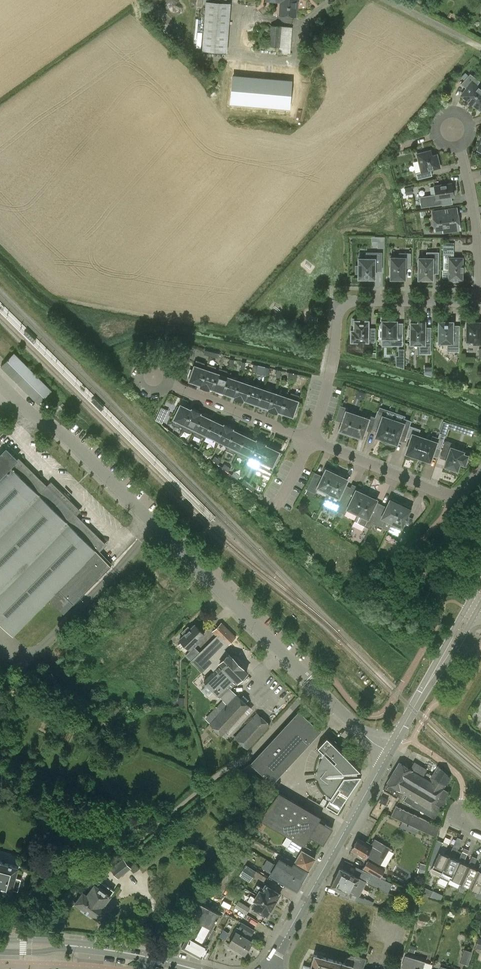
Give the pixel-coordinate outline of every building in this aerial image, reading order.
[(265,1),(280,2),(279,15),(296,16),(297,0),(265,0),(265,1)] [(202,50),(227,52),(231,3),(205,1),(202,50)] [(278,53),(290,54),(292,27),(270,25),(269,46),(279,47),(278,53)] [(461,83),(466,88),(461,95),(468,101),(472,104),(480,110),(480,108),(480,88),(476,84),(479,80),(470,73),(468,75),(465,72),(461,77),(464,80),(461,83)] [(229,77),(227,103),(285,107),(287,81),(229,77)] [(421,171),(416,173),(417,179),(432,175),(431,169),(440,167),(436,154),(432,155),(431,150),(417,154),(421,171)] [(435,194),(419,196),(421,207),(442,204),(441,198),(454,196),(453,193),(455,193),(454,185),(452,185),(452,183),(434,186),(435,194)] [(457,208),(432,211),(435,230),(449,228),(449,231),(460,229),(457,208)] [(444,245),(444,252),(443,271),(449,271),(449,279),(452,279),(453,281),(458,281),(459,279),(462,279),(462,273),(463,273),(463,268),(462,268),(463,259),(453,259),(453,245),(444,245)] [(359,258),(359,265),(355,265),(355,273),(359,273),(358,278),(374,278),(375,270),(382,270),(382,252),(367,252),(366,258),(359,258)] [(419,257),(418,279),(420,279),(420,280),(424,280),(425,279),(432,279),(433,264),(439,264),(439,252),(426,252),(426,258),(419,257)] [(391,256),(391,259),(389,261),(389,265),(391,267),(391,278),(396,279),(398,280),(402,280),(403,279),(405,279),(405,268),(411,268),(411,253),(399,253),(399,256),(391,256)] [(351,330),(351,341),(375,341),(375,328),(368,328),(368,320),(360,320),(360,318),(352,318),(352,324),(354,324),(354,330),(351,330)] [(382,320),(382,322),(380,323),(380,327),(382,329),(382,338),(391,338),(391,345),(403,345),(403,333),(397,333),(397,321),(390,320),(389,319),(385,319),(384,320),(382,320)] [(439,321),(439,342),(448,342),(448,350),(459,350),(459,336),(453,336),(453,321),(448,321),(447,320),(442,319),(441,321),(439,321)] [(467,340),(474,340),(474,343),(480,343),(480,322),(475,322),(474,320),(470,320),(468,321),(467,321),(467,340)] [(411,323),(411,329),(409,329),(409,337),(411,337),(411,344),(424,344),(424,351),(431,351),(431,332),(425,332),(425,321),(418,321),(418,323),(411,323)] [(5,361),(0,366),(38,404),(52,390),(14,352),(5,361)] [(197,360),(193,370),(190,369),(187,377),(190,378),(189,382),(197,385),(198,383),(201,384),(207,366),(204,365),(205,363),(197,360)] [(207,366),(201,384),(200,386),(209,389),(209,387),(212,388),(219,369),(216,368),(216,367),(208,364),(207,366)] [(219,369),(212,388),(212,390),(220,392),(221,391),(224,392),(230,376),(231,374),(227,372),(228,371),(219,368),(219,369)] [(230,376),(224,392),(223,394),(231,396),(232,395),(235,396),(240,381),(237,380),(238,378),(230,376)] [(241,379),(240,381),(235,396),(234,397),(243,400),(243,399),(246,400),(251,385),(248,384),(249,382),(241,379)] [(252,383),(251,385),(246,400),(246,401),(254,404),(255,402),(258,403),(263,389),(260,388),(260,386),(252,383)] [(263,389),(258,403),(257,405),(266,408),(266,406),(269,407),(274,393),(271,392),(272,390),(263,387),(263,389)] [(275,391),(274,393),(269,407),(269,409),(277,412),(278,410),(281,411),(285,397),(282,396),(283,394),(275,391)] [(285,397),(281,411),(283,412),(283,414),(292,417),(293,413),(296,414),(299,406),(296,405),(299,395),(291,392),(290,394),(287,393),(285,397)] [(183,428),(191,410),(189,409),(189,407),(181,403),(179,407),(177,406),(174,413),(176,414),(171,424),(179,428),(180,426),(183,428)] [(351,434),(358,415),(346,411),(347,408),(340,405),(337,417),(343,419),(341,427),(340,426),(338,431),(348,434),(348,433),(351,434)] [(191,410),(183,428),(182,429),(190,433),(191,431),(194,433),(202,415),(199,414),(200,412),(192,408),(191,410)] [(375,417),(374,424),(379,425),(375,436),(379,437),(379,439),(382,441),(385,443),(393,419),(384,416),(385,413),(377,410),(375,417)] [(202,415),(194,433),(193,434),(201,438),(202,436),(205,438),(206,436),(213,420),(210,419),(211,417),(203,414),(202,415)] [(368,418),(358,415),(351,434),(353,435),(353,436),(359,438),(360,437),(362,438),(366,427),(372,429),(374,424),(375,417),(369,415),(368,418)] [(393,419),(385,443),(389,444),(393,444),(393,442),(397,444),(400,434),(406,436),(410,425),(411,421),(404,418),(402,422),(393,419)] [(213,420),(206,436),(214,439),(214,438),(217,439),(224,426),(221,424),(222,423),(214,419),(213,420)] [(443,421),(440,432),(445,434),(449,423),(443,421)] [(225,424),(224,426),(217,439),(216,441),(225,445),(225,443),(228,444),(235,431),(232,429),(233,428),(225,424)] [(410,425),(406,436),(411,438),(409,443),(406,452),(412,454),(411,456),(417,458),(424,437),(418,435),(420,429),(410,425)] [(235,429),(235,431),(228,444),(226,450),(234,454),(234,452),(237,453),(246,436),(243,435),(244,433),(235,429)] [(431,440),(424,437),(417,458),(424,460),(424,459),(430,461),(435,446),(441,448),(445,434),(440,432),(438,437),(432,435),(431,440)] [(246,436),(237,453),(236,455),(244,459),(245,457),(249,459),(250,457),(256,441),(254,440),(254,438),(246,434),(246,436)] [(256,441),(250,457),(257,460),(258,459),(261,460),(267,446),(264,445),(265,443),(257,439),(256,441)] [(444,465),(457,470),(460,463),(465,464),(468,455),(463,453),(464,451),(451,447),(452,442),(446,440),(441,454),(447,457),(444,465)] [(267,446),(261,460),(259,464),(262,466),(261,467),(269,471),(274,461),(276,462),(279,455),(277,454),(279,450),(271,446),(271,448),(267,446)] [(211,453),(205,448),(203,452),(208,456),(211,453)] [(28,471),(6,449),(0,455),(0,500),(28,471)] [(221,460),(215,456),(212,459),(218,464),(221,460)] [(231,468),(225,463),(222,467),(228,472),(231,468)] [(328,492),(338,474),(334,473),(334,471),(326,467),(324,471),(324,472),(321,480),(313,476),(307,489),(315,493),(318,487),(328,492)] [(13,636),(49,600),(59,609),(69,599),(73,604),(111,566),(96,551),(103,544),(73,515),(77,510),(51,485),(47,489),(28,471),(0,500),(0,623),(13,636)] [(240,475),(234,471),(232,475),(238,479),(240,475)] [(338,473),(338,474),(328,492),(334,495),(332,501),(342,505),(344,501),(348,493),(351,487),(345,485),(348,479),(345,478),(345,476),(338,473)] [(247,487),(250,483),(244,479),(242,482),(247,487)] [(250,483),(247,487),(253,491),(256,487),(250,483)] [(342,505),(339,511),(337,515),(342,518),(344,514),(345,514),(347,509),(358,513),(365,494),(365,491),(359,489),(358,490),(356,489),(352,497),(349,495),(346,502),(344,501),(342,505)] [(365,494),(358,513),(354,521),(370,528),(372,522),(376,515),(371,513),(377,499),(375,498),(375,496),(370,494),(368,495),(365,494)] [(379,509),(376,515),(372,522),(378,525),(383,525),(386,519),(392,522),(400,504),(398,503),(399,501),(393,498),(392,500),(390,499),(384,512),(379,509)] [(403,505),(400,504),(392,522),(398,525),(395,531),(399,535),(405,538),(410,527),(404,524),(412,507),(403,503),(403,505)] [(200,652),(191,660),(192,660),(191,661),(202,672),(209,665),(214,670),(203,680),(220,697),(237,680),(237,681),(247,672),(228,653),(229,653),(224,648),(236,637),(224,624),(222,622),(213,631),(217,635),(200,652)] [(191,660),(200,652),(195,646),(200,641),(199,639),(204,634),(195,625),(191,629),(188,626),(182,632),(185,635),(180,640),(190,650),(186,655),(191,660)] [(250,706),(237,694),(222,710),(209,723),(222,735),(227,730),(250,706)] [(299,710),(250,763),(272,783),(321,731),(299,710)] [(260,715),(257,712),(234,737),(247,749),(270,725),(268,722),(261,715),(260,715)] [(326,792),(331,795),(325,804),(337,811),(360,772),(360,770),(360,768),(358,766),(326,737),(317,747),(325,754),(322,759),(319,764),(318,770),(318,776),(320,782),(322,787),(326,792)] [(419,774),(408,794),(407,795),(404,800),(434,818),(446,799),(444,799),(449,791),(444,788),(450,777),(438,765),(434,760),(413,750),(407,762),(432,774),(431,775),(427,773),(424,777),(419,774)] [(387,782),(388,782),(383,789),(396,797),(397,796),(401,798),(404,792),(408,794),(419,774),(399,762),(387,782)] [(278,792),(259,819),(255,826),(261,830),(265,822),(293,839),(304,845),(309,836),(323,844),(332,828),(319,820),(321,817),(278,792)] [(439,826),(395,805),(391,815),(402,821),(400,826),(424,837),(426,832),(436,837),(439,826)] [(246,836),(240,845),(246,848),(251,839),(246,836)] [(448,855),(439,876),(448,881),(450,878),(458,859),(454,858),(455,855),(458,848),(459,848),(463,839),(457,836),(448,855)] [(352,847),(352,848),(351,850),(368,859),(363,868),(380,877),(385,868),(379,865),(389,848),(375,839),(372,844),(367,841),(365,843),(358,838),(357,839),(356,839),(355,841),(355,843),(354,844),(353,845),(352,847)] [(304,845),(293,839),(288,847),(295,852),(293,854),(297,857),(294,863),(307,871),(315,857),(308,854),(311,849),(304,845)] [(439,850),(431,867),(430,869),(431,873),(439,876),(448,855),(444,853),(446,851),(445,850),(448,843),(443,841),(439,850)] [(246,848),(240,845),(233,855),(245,863),(248,857),(242,854),(246,848)] [(458,859),(450,878),(460,883),(468,865),(463,863),(468,851),(463,849),(458,859)] [(468,865),(460,883),(470,887),(478,869),(473,867),(477,858),(472,855),(468,865)] [(118,878),(131,868),(123,858),(110,868),(118,878)] [(307,871),(294,863),(292,866),(279,858),(275,865),(286,872),(287,869),(296,875),(295,877),(301,881),(307,871)] [(0,861),(0,891),(10,894),(12,888),(18,890),(21,878),(15,876),(18,866),(0,861)] [(470,887),(480,892),(480,889),(480,862),(478,869),(470,887)] [(420,863),(417,872),(424,874),(427,865),(420,863)] [(242,870),(252,876),(255,871),(246,865),(242,870)] [(286,872),(275,865),(270,874),(296,889),(301,881),(295,877),(296,875),(287,869),(286,872)] [(374,875),(363,869),(356,866),(352,874),(367,881),(388,892),(392,883),(380,877),(380,878),(374,875)] [(340,868),(335,876),(362,890),(367,881),(352,874),(340,868)] [(362,890),(335,876),(331,885),(342,891),(339,896),(355,900),(375,906),(376,903),(359,895),(362,890)] [(88,882),(83,890),(75,902),(81,906),(81,908),(91,915),(92,914),(98,918),(106,908),(103,905),(111,895),(114,890),(97,878),(92,885),(88,882)] [(265,885),(263,888),(257,885),(254,889),(258,892),(256,895),(273,905),(280,893),(265,885)] [(424,887),(422,893),(441,899),(443,893),(424,887)] [(256,895),(255,898),(251,895),(247,900),(253,904),(252,907),(266,916),(270,910),(273,905),(256,895)] [(235,906),(246,914),(250,908),(238,900),(235,906)] [(208,944),(205,942),(221,914),(197,901),(169,939),(174,942),(185,928),(193,933),(192,935),(188,933),(182,946),(201,957),(208,944)] [(390,908),(398,912),(401,905),(393,902),(390,908)] [(254,929),(242,922),(238,929),(250,936),(254,929)] [(226,938),(230,931),(224,928),(220,935),(226,938)] [(244,953),(251,941),(236,932),(228,944),(244,953)] [(356,950),(366,953),(368,946),(358,943),(356,950)] [(464,949),(460,962),(468,964),(471,951),(464,949)] [(310,966),(303,964),(302,968),(363,968),(366,958),(355,955),(355,956),(351,955),(346,958),(345,963),(314,954),(310,966)] [(432,964),(405,955),(401,967),(408,968),(430,968),(432,964)]
